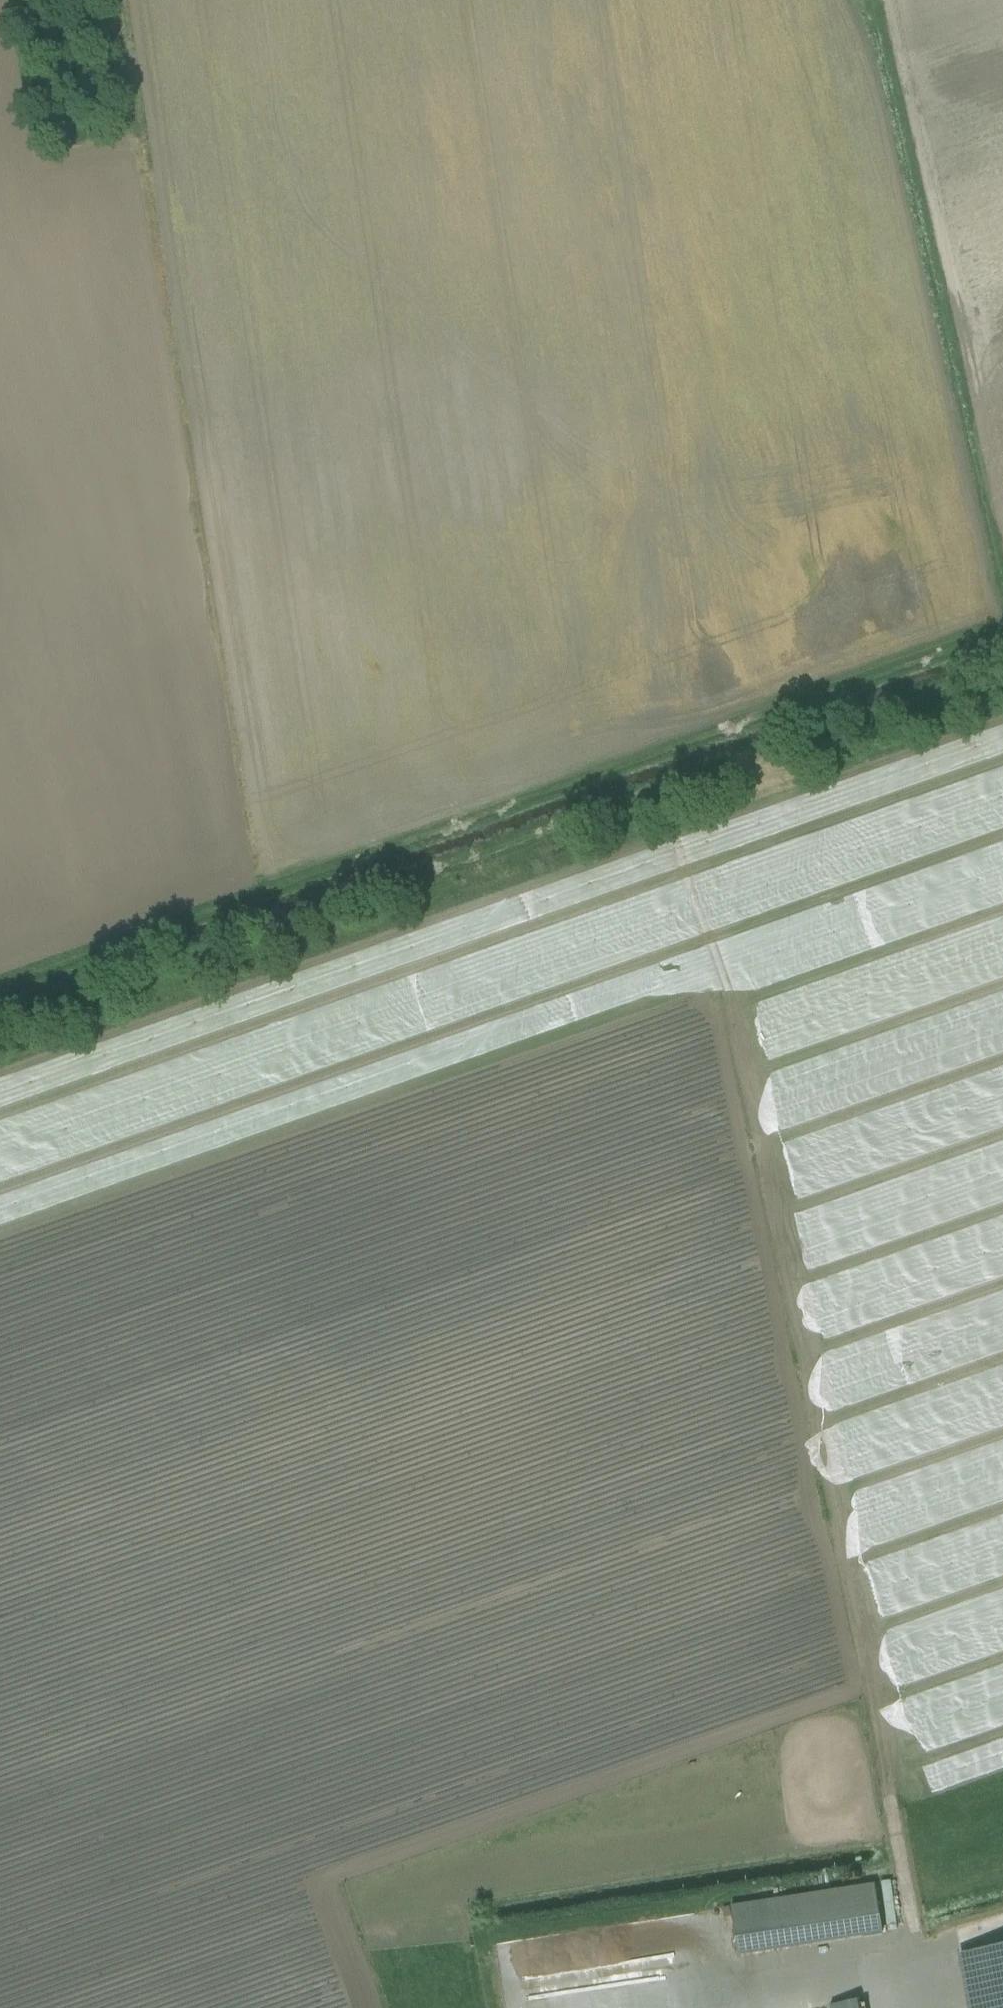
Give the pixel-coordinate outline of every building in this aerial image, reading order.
[(857,1888),(865,1937),(883,1935),(875,1886),(857,1888)] [(961,1956),(971,2007),(1002,2007),(1002,1948),(961,1956)]
